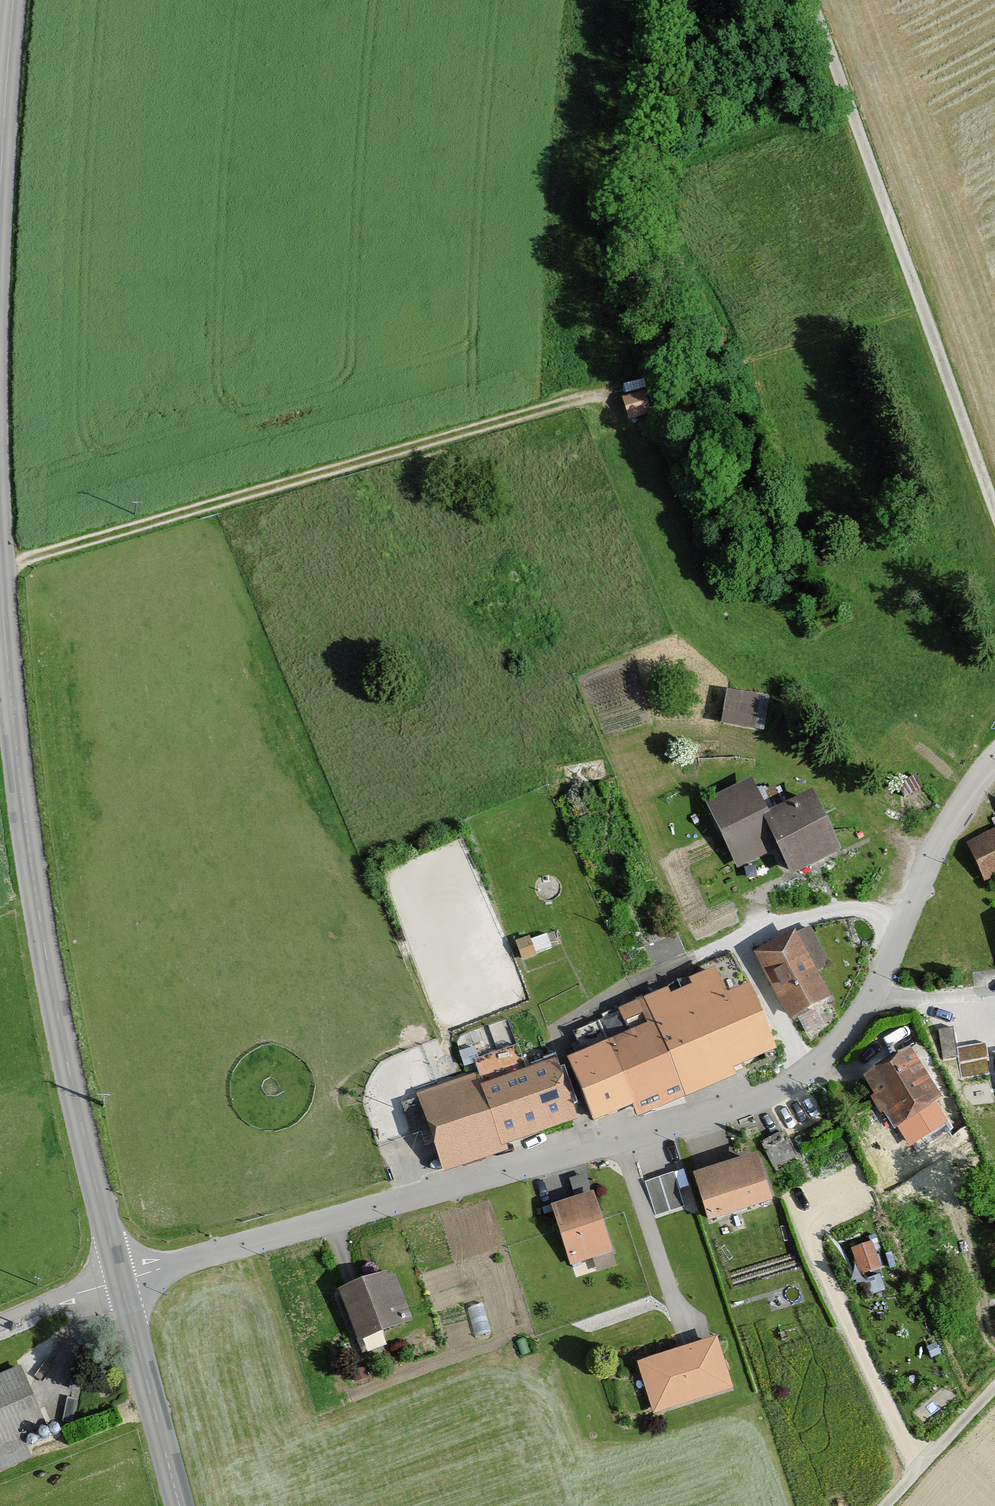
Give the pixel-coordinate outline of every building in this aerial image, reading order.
[(644,390),(623,397),(629,417),(651,410),(644,390)] [(763,698),(727,692),(722,723),(758,729),(763,698)] [(755,778),(704,800),(736,870),(782,849),(794,875),(843,853),(816,792),(770,812),(755,778)] [(967,843),(984,880),(994,875),(994,830),(967,843)] [(808,926),(753,953),(787,1025),(833,1003),(816,968),(826,963),(808,926)] [(530,935),(515,940),(522,959),(537,953),(530,935)] [(732,1007),(716,968),(615,1010),(626,1036),(566,1060),(594,1127),(638,1109),(641,1116),(782,1058),(757,997),(732,1007)] [(479,1075),(418,1094),(441,1165),(578,1122),(559,1060),(535,1067),(526,1039),(473,1055),(479,1075)] [(911,1051),(865,1079),(894,1128),(940,1100),(911,1051)] [(784,1129),(760,1140),(772,1167),(796,1156),(784,1129)] [(761,1156),(694,1178),(710,1226),(776,1204),(761,1156)] [(669,1164),(639,1172),(648,1202),(677,1194),(669,1164)] [(596,1190),(549,1205),(567,1262),(614,1247),(596,1190)] [(872,1241),(851,1247),(858,1273),(880,1267),(872,1241)] [(392,1272),(337,1290),(355,1342),(410,1323),(392,1272)] [(717,1337),(636,1363),(654,1416),(735,1389),(717,1337)] [(20,1371),(0,1379),(0,1476),(55,1453),(20,1371)]
